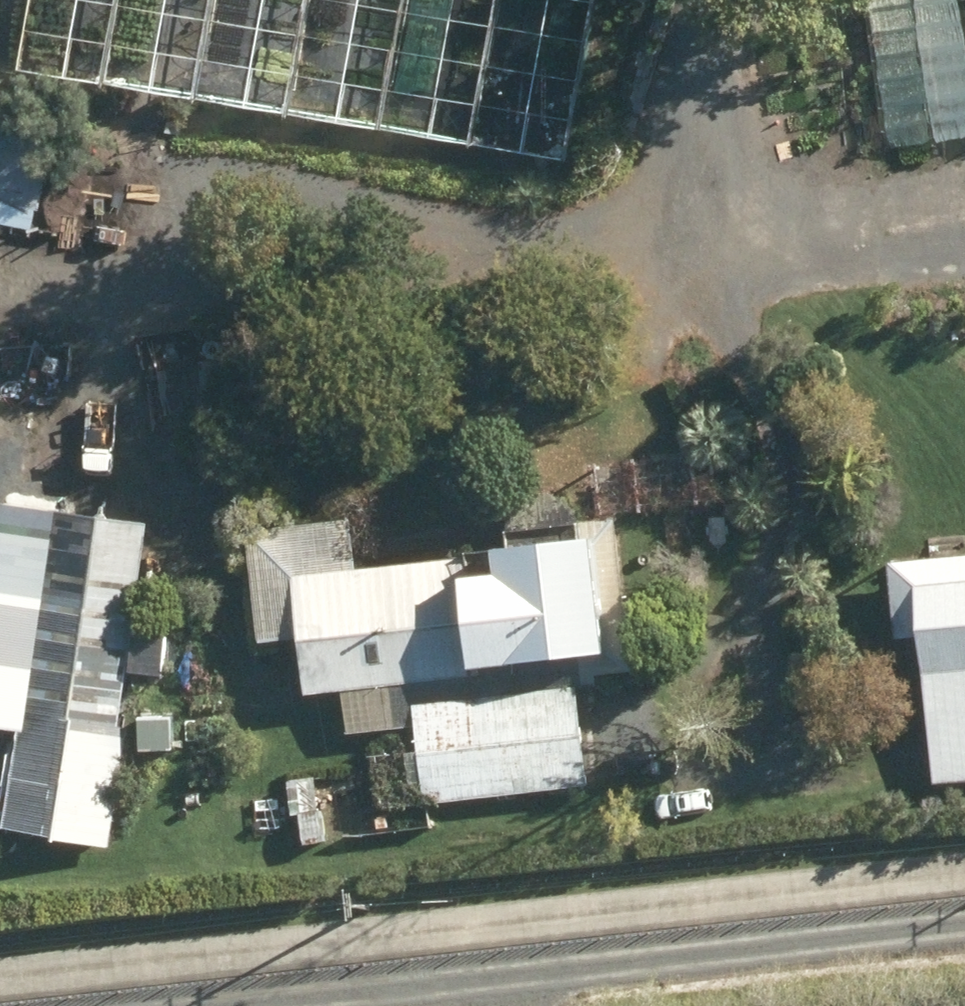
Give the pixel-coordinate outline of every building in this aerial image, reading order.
[(98,93),(115,0),(27,0),(13,78),(98,93)] [(188,108),(208,0),(119,0),(103,92),(188,108)] [(281,123),(303,0),(215,0),(195,108),(281,123)] [(373,139),(399,0),(311,0),(289,123),(373,139)] [(467,154),(495,0),(408,0),(383,138),(467,154)] [(560,167),(590,0),(503,0),(475,153),(560,167)] [(887,158),(964,146),(964,0),(862,0),(887,158)] [(35,218),(48,154),(4,145),(8,126),(0,124),(0,211),(35,218)] [(38,351),(0,345),(0,590),(38,351)] [(86,612),(45,606),(11,828),(107,845),(142,620),(157,525),(100,516),(86,612)] [(930,790),(964,786),(964,545),(964,537),(933,542),(936,566),(882,574),(893,651),(911,648),(930,790)] [(412,726),(422,812),(586,792),(575,693),(589,692),(588,683),(632,678),(618,562),(580,567),(578,549),(483,561),(486,588),(462,590),(459,565),(286,586),(300,702),(388,691),(392,728),(412,726)]
